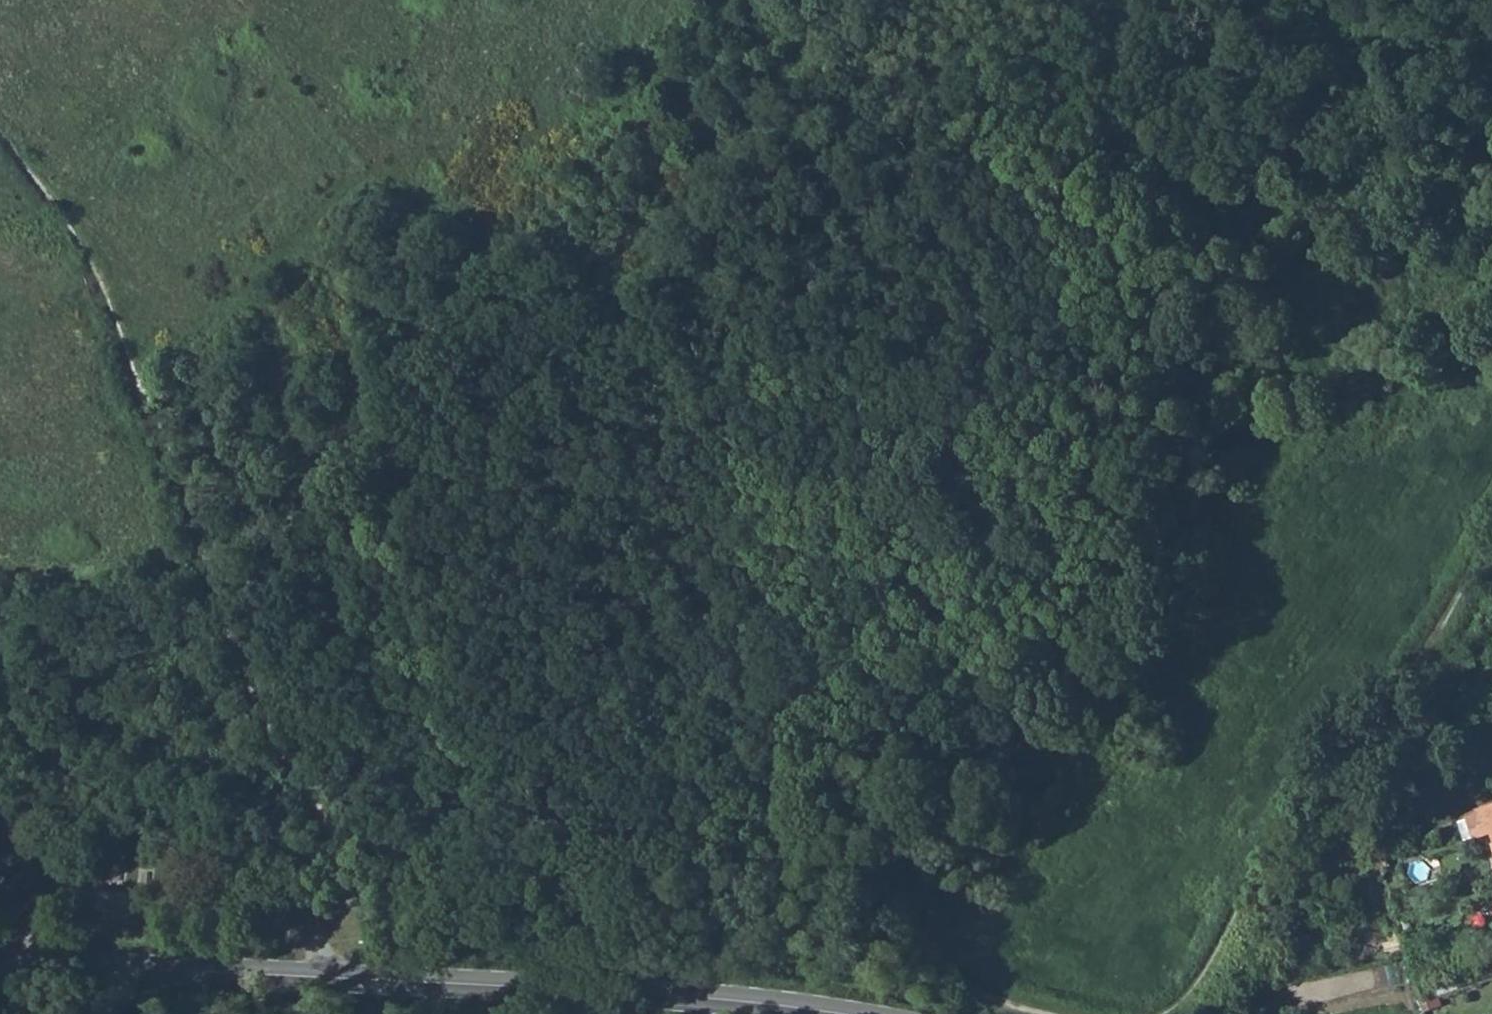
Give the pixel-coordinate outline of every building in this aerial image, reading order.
[(1466,817),(1474,840),(1491,834),(1491,806),(1484,808),(1466,817)] [(1386,857),(1378,861),(1381,871),(1390,866),(1386,857)] [(1427,1002),(1421,1004),(1424,1012),(1430,1011),(1427,1002)]
